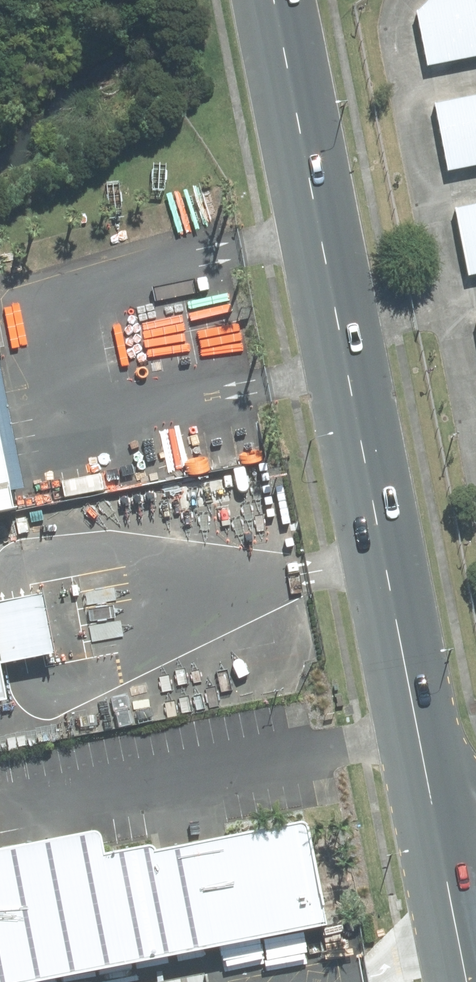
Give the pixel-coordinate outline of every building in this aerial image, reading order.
[(422,3),(434,71),(475,64),(475,0),(440,0),(422,3)] [(441,112),(455,181),(475,177),(475,105),(441,112)] [(472,288),(475,287),(475,213),(458,216),(472,288)] [(31,529),(0,407),(0,537),(31,529)] [(19,710),(0,613),(0,713),(19,710)] [(334,941),(311,829),(109,871),(103,840),(2,861),(0,850),(0,981),(134,981),(334,941)]
